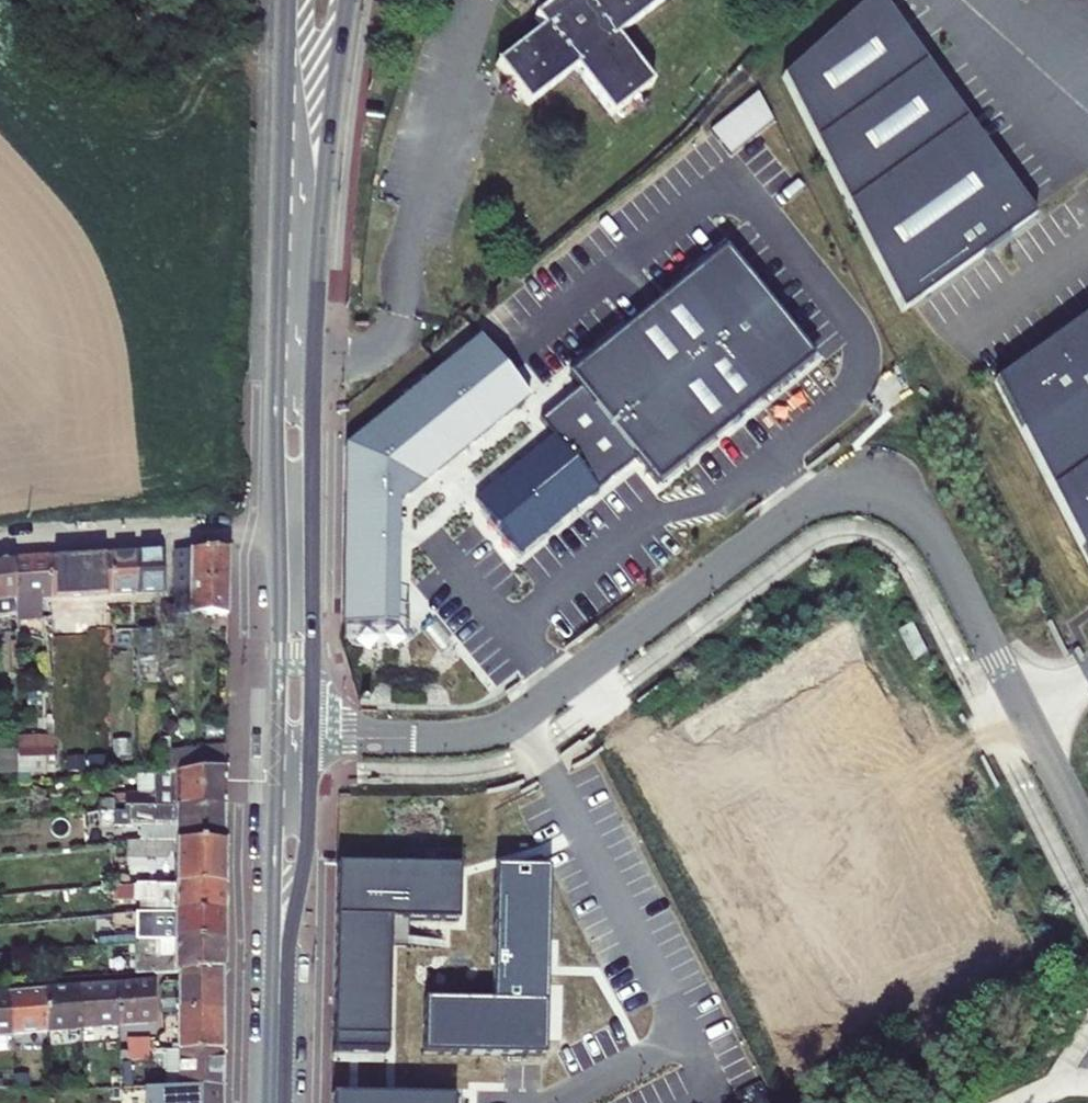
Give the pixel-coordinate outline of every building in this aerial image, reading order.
[(534,11),(532,13),(541,26),(495,61),(526,102),(574,66),(609,114),(652,81),(616,33),(661,0),(550,0),(534,11)] [(534,11),(550,0),(526,0),(534,11)] [(879,0),(869,0),(782,79),(901,310),(1035,217),(879,0)] [(712,123),(729,151),(779,122),(762,93),(712,123)] [(812,360),(722,250),(567,376),(580,392),(541,423),(555,440),(477,503),(518,553),(638,457),(660,483),(812,360)] [(993,382),(1087,563),(1087,315),(993,382)] [(529,399),(480,338),(346,444),(344,623),(397,623),(397,498),(529,399)] [(228,548),(188,550),(188,615),(227,615),(228,548)] [(137,553),(139,595),(164,594),(161,551),(137,553)] [(137,553),(109,555),(111,596),(139,595),(137,553)] [(85,556),(85,597),(111,596),(109,555),(85,556)] [(85,556),(46,558),(48,599),(85,597),(85,556)] [(12,560),(14,613),(15,618),(40,617),(40,599),(48,599),(46,558),(12,560)] [(0,561),(0,615),(14,613),(12,560),(0,561)] [(174,605),(172,606),(161,606),(160,628),(174,628),(174,605)] [(63,633),(49,634),(53,674),(64,673),(64,638),(81,636),(81,611),(63,611),(63,633)] [(4,668),(17,667),(15,621),(1,621),(4,668)] [(130,640),(130,625),(113,625),(113,640),(130,640)] [(911,626),(899,632),(914,664),(927,657),(911,626)] [(154,631),(136,631),(136,668),(154,667),(154,631)] [(191,747),(157,749),(157,773),(178,771),(192,770),(191,747)] [(59,759),(22,762),(24,784),(60,781),(59,759)] [(225,768),(192,770),(178,771),(178,781),(153,781),(150,785),(150,792),(125,792),(124,806),(125,806),(224,808),(225,768)] [(125,806),(124,806),(124,812),(114,811),(114,825),(177,826),(177,843),(224,843),(224,808),(125,806)] [(223,886),(224,843),(177,843),(176,885),(223,886)] [(405,851),(405,865),(460,867),(460,852),(405,851)] [(460,867),(335,864),(331,1038),(388,1039),(391,920),(459,922),(460,867)] [(495,867),(495,882),(550,883),(550,868),(495,867)] [(550,883),(495,882),(492,1001),(424,999),(423,1054),(546,1057),(547,985),(550,883)] [(223,886),(176,885),(112,884),(112,902),(154,901),(154,912),(223,914),(223,886)] [(223,941),(223,914),(154,912),(152,912),(152,922),(107,923),(107,938),(99,938),(98,947),(137,944),(137,939),(147,939),(176,940),(223,941)] [(409,921),(391,920),(390,948),(408,948),(409,921)] [(137,939),(137,944),(137,947),(147,947),(147,939),(137,939)] [(223,941),(176,940),(176,956),(134,955),(134,974),(175,971),(223,967),(223,941)] [(175,974),(175,979),(175,1011),(223,1012),(223,977),(223,971),(223,967),(175,971),(175,974)] [(113,984),(118,1026),(153,1022),(152,981),(113,984)] [(77,987),(80,1029),(115,1026),(118,1026),(113,984),(77,987)] [(41,990),(44,1032),(80,1029),(77,987),(41,990)] [(9,1035),(44,1032),(41,990),(6,992),(9,1035)] [(6,992),(0,993),(0,1036),(9,1035),(6,992)] [(157,1049),(222,1049),(223,1012),(175,1011),(175,1031),(155,1038),(157,1049)] [(388,1039),(331,1038),(331,1053),(388,1054),(388,1039)] [(121,1060),(148,1060),(148,1049),(148,1040),(126,1040),(126,1050),(120,1051),(121,1060)] [(116,1065),(115,1044),(96,1045),(98,1067),(116,1065)] [(89,1045),(81,1046),(83,1073),(92,1073),(89,1045)] [(223,1090),(222,1049),(157,1049),(148,1049),(148,1060),(148,1070),(165,1070),(165,1085),(176,1085),(176,1090),(223,1090)] [(140,1102),(223,1102),(223,1090),(176,1090),(140,1090),(140,1102)] [(470,1097),(330,1094),(330,1102),(470,1102),(470,1097)]
